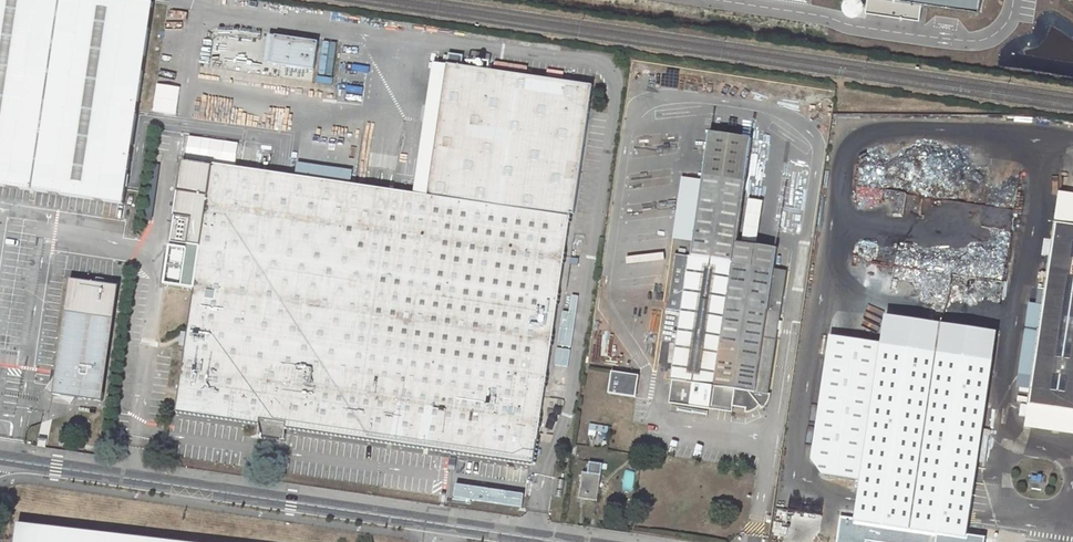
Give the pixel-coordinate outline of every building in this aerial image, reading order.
[(0,151),(0,187),(125,206),(154,3),(134,0),(22,0),(0,151)] [(22,0),(0,0),(0,151),(22,0)] [(989,0),(873,0),(871,11),(924,19),(928,1),(988,8),(989,0)] [(275,63),(318,70),(322,41),(279,35),(275,63)] [(319,83),(333,85),(339,43),(324,41),(319,83)] [(268,172),(213,164),(176,411),(261,424),(262,419),(287,423),(286,428),(534,464),(572,217),(571,217),(571,213),(575,214),(594,86),(463,66),(464,56),(450,54),(448,65),(429,196),(417,194),(323,180),(268,172)] [(448,65),(437,63),(417,194),(429,196),(448,65)] [(769,393),(781,311),(769,310),(773,282),(784,284),(786,270),(774,268),(777,248),(738,242),(753,140),(709,133),(700,195),(685,193),(679,234),(694,236),(691,256),(675,254),(667,310),(683,312),(674,371),(671,371),(670,380),(673,381),(669,403),(711,408),(714,387),(724,388),(722,402),(732,403),(732,407),(745,409),(745,413),(747,414),(754,411),(757,409),(759,407),(762,410),(765,406),(768,402),(769,398),(770,394),(770,393),(769,393)] [(324,171),(269,163),(268,172),(323,180),(324,171)] [(1059,193),(1055,223),(1072,226),(1072,195),(1059,193)] [(759,237),(764,201),(750,199),(745,235),(759,237)] [(1055,223),(1042,306),(1028,304),(1016,387),(1020,387),(1020,392),(1027,393),(1028,389),(1030,389),(1028,405),(1029,406),(1072,412),(1072,226),(1055,223)] [(73,278),(57,395),(107,402),(123,285),(73,278)] [(769,310),(781,311),(784,284),(773,282),(769,310)] [(992,359),(996,330),(886,315),(882,343),(992,359)] [(992,359),(882,343),(830,336),(812,459),(824,475),(862,481),(853,539),(874,541),(1024,541),(1025,534),(968,525),(992,359)] [(639,376),(611,372),(608,394),(636,398),(639,376)] [(732,407),(732,403),(722,402),(724,388),(714,387),(711,408),(731,412),(732,407)] [(1029,406),(1026,427),(1072,434),(1072,412),(1029,406)] [(261,424),(259,436),(285,440),(286,428),(287,423),(262,419),(261,424)] [(590,424),(589,431),(607,433),(608,427),(590,424)] [(598,501),(601,475),(603,464),(590,463),(589,473),(583,472),(579,498),(598,501)] [(634,491),(635,471),(626,470),(624,490),(634,491)] [(18,525),(16,541),(164,541),(18,525)]
